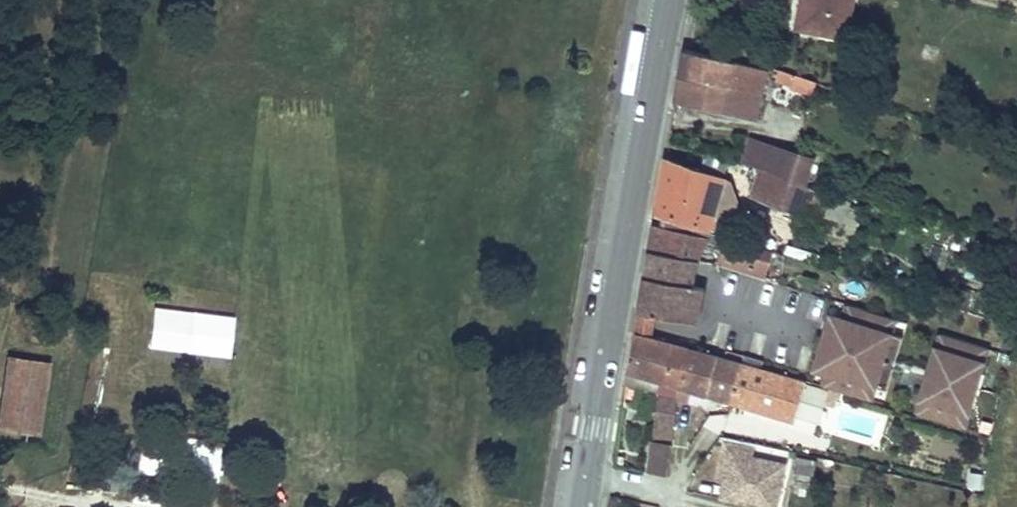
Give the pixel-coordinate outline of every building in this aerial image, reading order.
[(811,31),(816,2),(804,0),(802,0),(797,28),(811,31)] [(811,31),(845,38),(853,0),(804,0),(816,2),(811,31)] [(768,69),(690,52),(685,51),(676,103),(755,120),(768,69)] [(811,96),(816,85),(803,81),(775,69),(771,80),(811,96)] [(806,183),(813,159),(744,136),(735,161),(759,169),(790,178),(806,183)] [(810,185),(818,162),(813,159),(806,183),(810,185)] [(707,228),(725,234),(734,205),(728,180),(724,179),(725,178),(666,160),(656,213),(666,216),(707,228)] [(788,184),(790,178),(759,169),(749,195),(815,219),(823,195),(788,184)] [(772,249),(707,229),(707,228),(666,216),(664,227),(654,225),(650,251),(695,260),(698,260),(706,242),(723,246),(718,263),(764,277),(772,249)] [(693,270),(695,260),(650,251),(640,312),(719,326),(725,294),(717,293),(721,275),(693,270)] [(887,388),(903,333),(890,330),(894,317),(847,302),(843,317),(831,313),(816,367),(828,371),(823,385),(827,386),(836,389),(871,399),(875,384),(887,388)] [(964,399),(973,367),(980,369),(987,346),(939,331),(917,411),(965,425),(971,402),(964,399)] [(679,387),(690,350),(636,335),(630,373),(637,375),(679,387)] [(732,402),(743,365),(690,350),(679,387),(732,402)] [(50,364),(9,358),(0,417),(0,428),(39,434),(50,364)] [(826,389),(743,365),(732,402),(793,419),(794,414),(818,420),(823,400),(833,403),(836,389),(827,386),(826,389)] [(971,402),(980,369),(973,367),(964,399),(971,402)] [(658,398),(677,400),(678,389),(679,387),(637,375),(635,387),(658,393),(658,398)] [(658,398),(653,441),(657,441),(656,453),(651,452),(648,471),(667,474),(671,444),(677,400),(658,398)] [(717,479),(725,481),(731,451),(753,456),(755,448),(725,441),(717,479)] [(722,498),(762,506),(776,506),(786,463),(753,456),(731,451),(725,481),(722,498)] [(794,470),(813,475),(816,460),(797,456),(794,470)]
